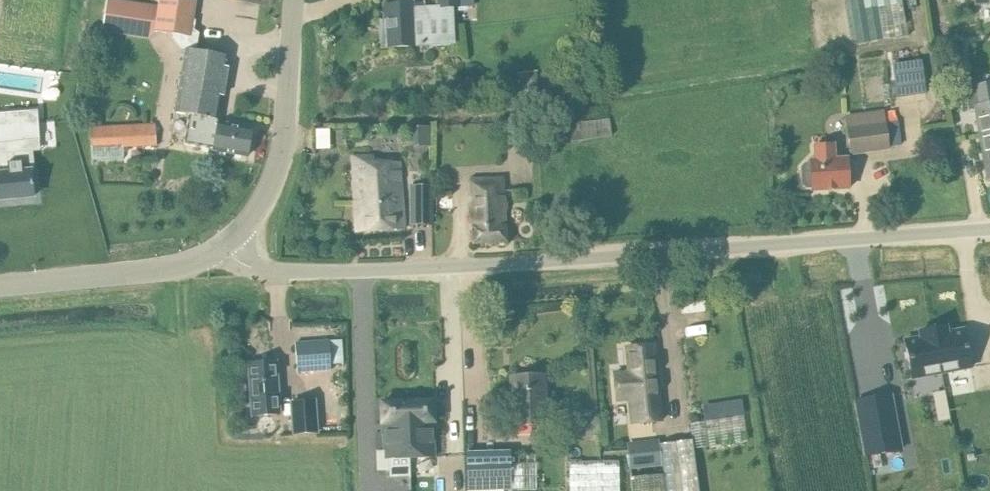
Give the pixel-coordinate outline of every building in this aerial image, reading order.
[(147,38),(154,32),(188,36),(193,0),(157,0),(157,5),(126,0),(106,0),(102,31),(147,38)] [(381,47),(415,45),(414,28),(424,28),(423,9),(423,1),(412,2),(412,0),(392,0),(392,3),(382,4),(384,27),(380,27),(381,47)] [(439,15),(452,14),(455,14),(455,7),(472,6),(472,0),(435,0),(435,9),(439,9),(439,15)] [(855,43),(906,35),(900,0),(848,0),(855,43)] [(435,9),(423,9),(424,28),(414,28),(415,45),(454,43),(452,14),(439,15),(439,9),(435,9)] [(224,65),(226,55),(184,48),(173,111),(189,114),(201,116),(196,147),(248,156),(248,152),(252,150),(253,145),(250,141),(252,132),(214,126),(219,95),(224,96),(229,66),(224,65)] [(927,94),(922,58),(891,62),(896,98),(927,94)] [(520,95),(540,92),(538,70),(517,73),(520,95)] [(968,94),(971,110),(975,109),(980,137),(989,135),(989,84),(977,86),(978,92),(968,94)] [(843,116),(849,155),(889,150),(889,147),(902,146),(899,122),(885,124),(883,110),(843,116)] [(201,116),(189,114),(183,145),(196,147),(201,116)] [(610,119),(569,124),(571,141),(612,136),(610,119)] [(0,124),(0,144),(38,140),(37,122),(0,124)] [(123,145),(123,148),(156,146),(155,123),(91,126),(91,147),(123,145)] [(317,148),(329,147),(328,130),(316,130),(317,148)] [(980,137),(988,179),(989,179),(989,135),(980,137)] [(0,144),(0,173),(31,170),(29,151),(39,150),(38,140),(0,144)] [(811,188),(812,190),(849,187),(847,157),(836,158),(835,142),(812,144),(813,159),(810,159),(810,162),(804,162),(800,168),(801,183),(806,188),(811,188)] [(123,145),(91,147),(92,161),(124,159),(123,148),(123,145)] [(351,155),(356,232),(404,229),(400,161),(373,162),(372,154),(351,155)] [(0,173),(0,200),(33,197),(31,170),(0,173)] [(505,175),(470,176),(472,243),(507,242),(505,175)] [(434,185),(409,185),(409,225),(433,225),(434,185)] [(946,327),(933,329),(941,373),(970,368),(963,329),(947,332),(946,327)] [(920,337),(904,340),(911,379),(941,373),(933,329),(919,332),(920,337)] [(329,339),(294,341),(296,372),(332,369),(329,339)] [(629,399),(631,423),(660,421),(658,400),(653,344),(626,346),(628,373),(614,374),(616,400),(629,399)] [(251,415),(279,413),(276,361),(248,363),(251,415)] [(547,423),(545,375),(509,376),(511,425),(547,423)] [(890,395),(856,402),(866,456),(900,449),(890,395)] [(703,403),(705,420),(743,415),(740,398),(703,403)] [(318,433),(315,399),(289,401),(291,435),(318,433)] [(433,401),(407,402),(409,458),(410,458),(434,457),(434,455),(433,433),(434,433),(434,422),(433,401)] [(384,451),(377,452),(377,471),(390,470),(390,459),(409,458),(407,402),(380,403),(381,424),(382,424),(382,435),(383,435),(384,451)] [(597,415),(573,416),(574,436),(598,436),(597,415)] [(691,438),(692,449),(747,441),(743,415),(705,420),(688,422),(691,438)] [(658,438),(627,442),(630,467),(661,464),(658,438)] [(661,443),(664,473),(666,490),(698,490),(692,449),(691,438),(661,443)] [(510,449),(465,450),(467,489),(487,489),(499,488),(503,488),(511,488),(510,449)] [(568,460),(569,490),(619,490),(619,459),(568,460)] [(631,477),(633,490),(666,490),(664,473),(631,477)]
